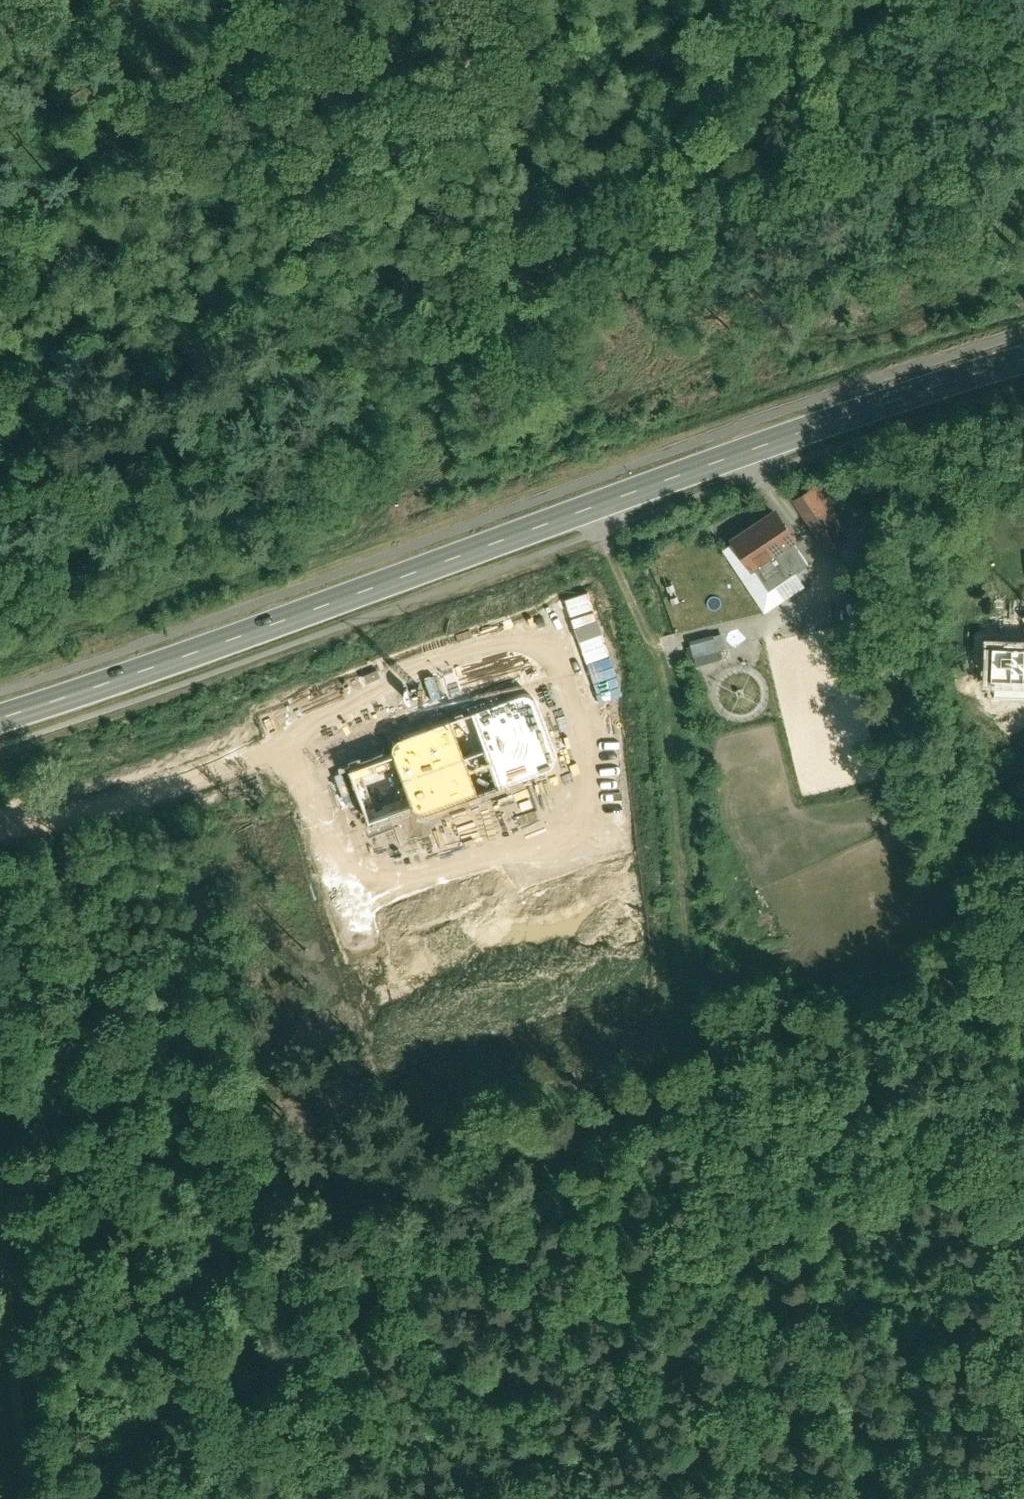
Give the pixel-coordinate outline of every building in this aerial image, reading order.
[(832,474),(796,500),(833,551),(855,536),(832,505),(847,494),(832,474)] [(783,504),(738,532),(775,591),(817,565),(801,539),(804,538),(783,504)] [(990,631),(989,670),(1006,671),(1006,694),(1023,694),(1023,632),(990,631)] [(700,665),(726,659),(721,637),(695,643),(700,665)]
